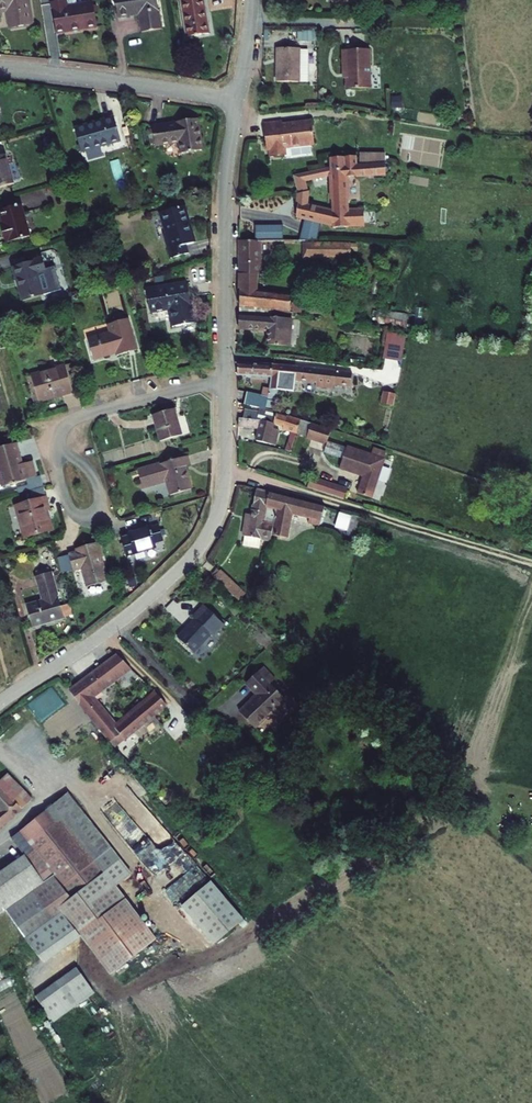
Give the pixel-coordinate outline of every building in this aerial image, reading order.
[(10,27),(33,23),(29,0),(0,0),(0,11),(7,10),(10,27)] [(59,32),(99,25),(95,1),(69,5),(68,0),(63,0),(54,2),(59,32)] [(144,30),(164,26),(159,0),(118,0),(120,15),(141,12),(144,30)] [(189,36),(211,32),(206,0),(182,0),(189,36)] [(301,40),(282,41),(283,72),(302,71),(301,40)] [(370,42),(342,42),(343,63),(346,63),(346,81),(371,81),(370,42)] [(263,114),(265,138),(267,138),(270,138),(270,143),(283,143),(283,137),(313,134),(310,111),(282,115),(281,112),(263,114)] [(123,140),(116,116),(76,128),(83,152),(123,140)] [(180,139),(182,150),(205,148),(202,117),(156,122),(157,124),(152,125),(153,136),(157,136),(158,141),(180,139)] [(325,159),(295,165),(298,186),(308,184),(306,171),(332,166),(334,202),(301,195),(299,207),(335,217),(335,219),(364,218),(363,203),(349,203),(347,170),(386,170),(386,157),(358,158),(357,146),(330,148),(330,150),(324,150),(325,159)] [(15,181),(6,153),(0,155),(0,186),(15,181)] [(171,246),(174,255),(191,250),(189,241),(197,238),(186,202),(164,209),(175,245),(171,246)] [(3,223),(9,242),(32,235),(22,204),(2,210),(6,222),(3,223)] [(283,218),(255,218),(255,232),(263,232),(271,232),(278,232),(280,232),(283,232),(283,218)] [(242,232),(241,298),(266,302),(293,306),(295,287),(262,282),(263,232),(255,232),(242,232)] [(339,236),(318,236),(318,250),(340,250),(339,236)] [(340,250),(354,250),(353,236),(339,236),(340,250)] [(17,267),(27,300),(48,294),(41,272),(50,269),(47,257),(17,267)] [(173,307),(177,325),(199,320),(191,279),(151,287),(156,310),(173,307)] [(295,287),(293,306),(319,310),(321,310),(325,283),(296,279),(295,287)] [(241,307),(241,321),(270,324),(269,329),(288,332),(292,331),(294,313),(265,309),(266,302),(241,298),(241,307)] [(378,323),(408,325),(409,311),(378,310),(378,323)] [(92,337),(98,357),(113,352),(113,350),(120,348),(122,353),(141,347),(131,315),(112,321),(114,330),(92,337)] [(409,329),(389,325),(384,351),(404,355),(409,329)] [(291,344),(292,331),(288,332),(269,329),(268,341),(291,344)] [(0,332),(0,334),(5,349),(12,347),(7,330),(0,332)] [(240,368),(273,372),(275,358),(240,354),(240,368)] [(354,366),(275,358),(273,372),(271,386),(278,387),(280,372),(318,377),(317,382),(335,384),(336,379),(349,381),(352,381),(354,366)] [(63,399),(80,394),(72,367),(55,372),(39,377),(47,404),(63,399)] [(251,399),(268,402),(270,388),(254,386),(251,399)] [(247,403),(246,411),(277,417),(284,418),(286,422),(294,424),(291,435),(295,436),(298,426),(302,413),(278,407),(277,409),(247,403)] [(189,430),(181,404),(160,411),(168,437),(189,430)] [(240,410),(240,417),(261,421),(258,434),(277,438),(282,420),(276,419),(277,417),(246,411),(240,410)] [(328,436),(333,421),(302,412),(302,413),(298,426),(309,429),(308,430),(328,436)] [(334,437),(328,456),(351,463),(345,482),(358,486),(360,477),(369,447),(334,437)] [(42,478),(37,462),(27,465),(26,463),(21,444),(0,451),(0,460),(3,470),(9,488),(42,478)] [(174,476),(178,491),(198,485),(192,462),(198,461),(195,451),(145,467),(150,483),(174,476)] [(312,475),(309,486),(346,498),(349,487),(312,475)] [(260,487),(253,512),(252,517),(255,518),(252,530),(263,533),(263,536),(271,538),(275,520),(267,518),(271,503),(274,490),(260,487)] [(325,504),(274,490),(271,503),(281,506),(296,510),(322,517),(324,509),(330,511),(331,505),(325,504)] [(32,539),(58,531),(52,513),(52,511),(56,510),(53,498),(22,508),(26,521),(32,539)] [(337,507),(331,505),(330,511),(324,509),(322,517),(320,523),(332,526),(337,507)] [(274,530),(289,534),(296,510),(281,506),(274,530)] [(249,511),(244,533),(262,538),(263,536),(263,533),(252,530),(255,518),(252,517),(253,512),(249,511)] [(349,527),(362,531),(367,517),(353,512),(349,527)] [(129,535),(135,554),(164,545),(163,541),(172,538),(168,523),(158,526),(158,524),(137,530),(137,532),(129,535)] [(104,584),(117,580),(105,542),(92,546),(84,548),(85,552),(78,554),(82,570),(90,568),(96,587),(104,584)] [(236,586),(241,580),(221,561),(215,567),(236,586)] [(58,622),(71,618),(57,572),(44,576),(42,576),(45,587),(47,586),(48,586),(52,600),(51,600),(33,606),(40,627),(58,622)] [(198,612),(181,631),(198,647),(215,628),(217,630),(228,619),(208,599),(196,611),(198,612)] [(157,710),(162,716),(174,706),(162,691),(119,649),(74,684),(120,743),(134,730),(141,737),(155,725),(148,718),(157,710)] [(265,656),(249,672),(261,683),(254,689),(253,688),(241,700),(258,717),(277,698),(285,706),(295,695),(273,673),(278,669),(265,656)] [(55,687),(31,701),(41,719),(65,705),(55,687)] [(32,795),(9,772),(0,781),(0,782),(22,804),(32,795)] [(22,804),(0,782),(0,823),(22,804)] [(70,790),(14,835),(27,851),(0,870),(0,909),(2,911),(0,912),(0,918),(19,942),(62,909),(111,972),(158,936),(118,884),(133,870),(70,790)] [(260,928),(228,890),(199,914),(231,952),(260,928)] [(95,990),(77,965),(37,994),(55,1019),(95,990)]
